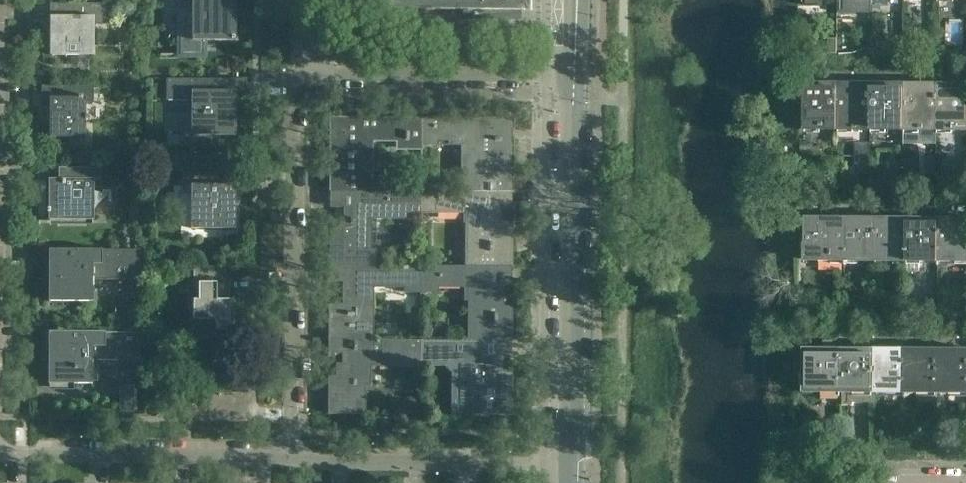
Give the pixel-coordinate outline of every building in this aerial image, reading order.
[(236,0),(192,0),(192,41),(236,41),(236,0)] [(522,0),(362,0),(362,9),(472,10),(472,20),(522,20),(522,0)] [(94,56),(94,17),(106,17),(106,4),(66,4),(66,16),(50,16),(50,56),(94,56)] [(235,135),(236,101),(236,92),(246,92),(247,79),(206,79),(206,91),(192,91),(191,135),(235,135)] [(838,129),(838,84),(805,84),(804,129),(838,129)] [(871,129),(871,84),(838,84),(838,129),(871,129)] [(904,129),(904,84),(871,84),(871,129),(904,129)] [(937,129),(937,84),(904,84),(904,129),(937,129)] [(937,84),(937,129),(965,129),(965,85),(937,84)] [(86,115),(86,103),(94,103),(94,86),(54,86),(54,98),(50,98),(49,138),(86,138),(86,120),(88,120),(88,115),(86,115)] [(373,191),(373,140),(420,140),(420,117),(329,117),(329,191),(351,191),(373,191)] [(513,192),(513,139),(509,139),(509,130),(513,130),(513,118),(420,117),(420,140),(420,151),(422,151),(422,146),(436,146),(436,140),(466,140),(465,175),(461,175),(461,192),(492,192),(513,192)] [(93,220),(93,181),(105,181),(105,168),(72,168),(72,180),(49,180),(49,208),(47,208),(47,213),(49,213),(49,220),(93,220)] [(235,229),(235,185),(223,185),(223,173),(183,173),(183,185),(192,186),(192,229),(235,229)] [(370,251),(370,211),(420,211),(420,213),(421,213),(421,192),(373,191),(351,191),(351,207),(344,206),(344,228),(329,228),(329,265),(374,266),(374,251),(370,251)] [(513,266),(513,222),(501,222),(501,207),(492,207),(492,192),(461,192),(421,192),(421,213),(422,213),(422,211),(465,212),(465,266),(492,266),(513,266)] [(839,261),(839,216),(805,216),(805,261),(839,261)] [(872,261),(872,217),(839,216),(839,261),(872,261)] [(904,262),(905,217),(872,217),(872,261),(904,262)] [(937,262),(938,217),(905,217),(904,262),(937,262)] [(938,217),(937,262),(965,262),(965,217),(938,217)] [(421,251),(421,231),(412,231),(412,251),(421,251)] [(93,302),(93,278),(140,278),(140,250),(49,250),(49,278),(49,302),(93,302)] [(373,340),(374,286),(406,286),(406,293),(422,293),(422,286),(420,286),(421,266),(374,266),(329,265),(329,282),(343,282),(343,292),(343,304),(329,304),(328,340),(373,340)] [(512,340),(512,306),(504,306),(504,284),(492,284),(492,266),(465,266),(421,266),(420,286),(422,286),(468,286),(467,340),(488,340),(512,340)] [(230,308),(230,290),(230,282),(226,282),(226,267),(193,267),(193,287),(198,287),(198,299),(193,299),(193,320),(198,320),(198,339),(220,339),(220,330),(230,330),(230,325),(235,325),(235,308),(230,308)] [(92,384),(92,347),(140,347),(140,332),(90,332),(48,332),(48,360),(48,384),(92,384)] [(366,414),(366,387),(371,387),(371,362),(400,362),(400,367),(421,367),(421,360),(420,360),(420,340),(373,340),(328,340),(328,353),(342,354),(342,366),(336,366),(336,376),(328,376),(328,414),(366,414)] [(512,415),(512,370),(493,370),(493,355),(488,355),(488,340),(467,340),(420,340),(420,360),(421,360),(465,360),(465,415),(512,415)] [(841,392),(841,348),(809,348),(809,358),(803,358),(803,372),(809,372),(808,392),(821,392),(821,391),(840,391),(840,392),(841,392)] [(873,393),(873,349),(841,348),(841,392),(853,392),(853,391),(872,391),(872,393),(873,393)] [(905,393),(905,349),(873,349),(873,393),(885,393),(885,391),(904,391),(904,393),(905,393)] [(937,393),(937,349),(905,349),(905,393),(917,393),(917,391),(936,391),(936,393),(937,393)] [(937,349),(937,393),(949,393),(949,391),(965,391),(965,349),(937,349)]
